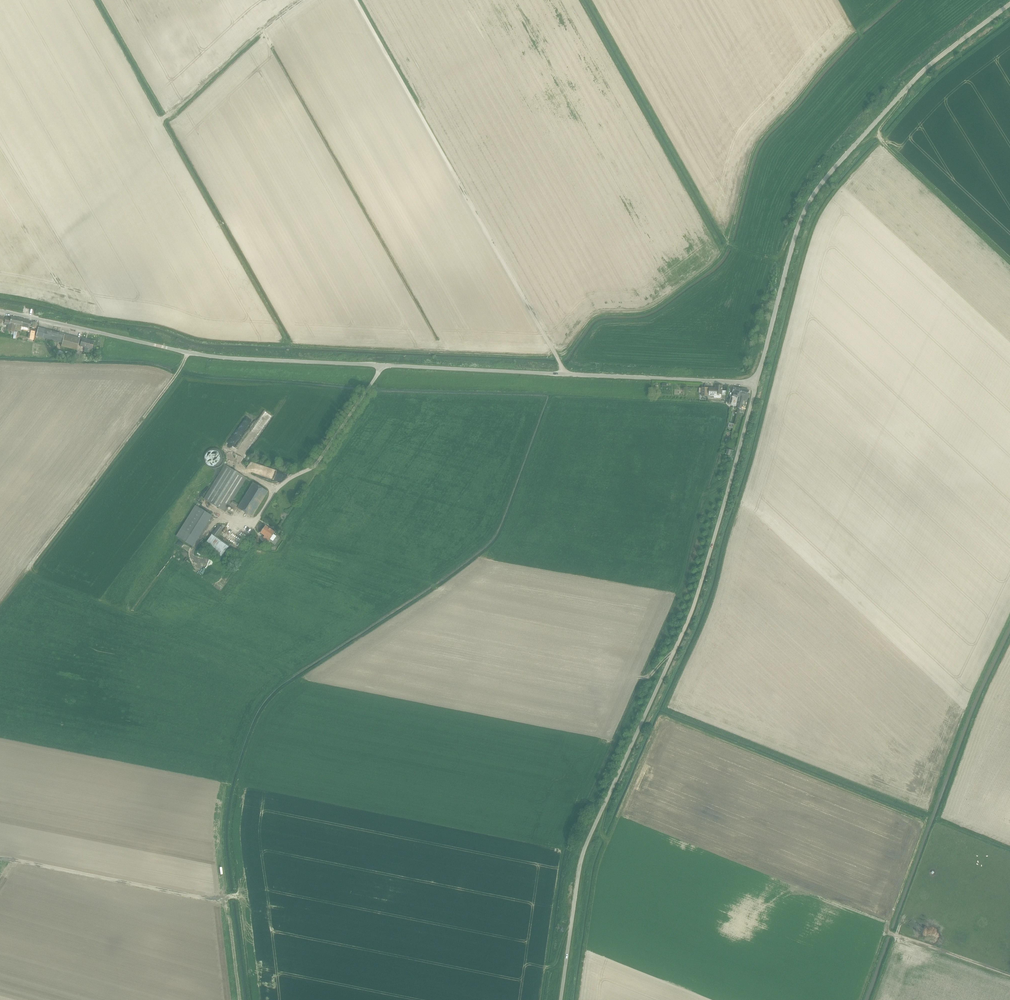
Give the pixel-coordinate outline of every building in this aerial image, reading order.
[(5,318),(4,322),(4,324),(8,325),(7,331),(9,331),(14,332),(15,330),(18,318),(11,316),(10,319),(5,318)] [(18,318),(15,330),(20,331),(21,326),(28,328),(29,321),(23,320),(23,319),(18,318)] [(77,351),(80,339),(38,328),(36,336),(62,343),(61,346),(77,351)] [(88,348),(92,349),(92,346),(93,341),(82,338),(81,343),(80,346),(85,347),(84,350),(87,351),(88,348)] [(708,393),(708,396),(713,396),(713,397),(714,398),(720,398),(721,397),(721,394),(725,395),(726,391),(722,390),(722,385),(715,385),(715,388),(714,388),(709,388),(708,393)] [(739,397),(741,389),(733,387),(732,396),(739,397)] [(741,389),(739,397),(739,398),(737,408),(741,409),(744,398),(747,399),(747,397),(748,390),(741,389)] [(240,440),(250,424),(244,421),(235,436),(240,440)] [(205,457),(205,458),(205,460),(205,462),(206,463),(207,464),(208,466),(210,467),(211,467),(213,468),(214,468),(216,468),(218,467),(219,467),(221,466),(222,464),(223,463),(224,462),(224,460),(224,458),(224,457),(224,455),(223,453),(222,452),(221,451),(219,450),(218,449),(216,449),(214,448),(213,449),(211,449),(210,450),(208,451),(207,452),(206,453),(205,455),(205,457)] [(225,512),(231,503),(236,507),(238,504),(237,503),(238,500),(234,498),(246,478),(225,465),(204,499),(225,512)] [(268,491),(263,489),(253,482),(237,508),(252,517),(268,491)] [(196,505),(176,536),(192,546),(196,538),(211,515),(196,505)] [(213,534),(205,544),(221,556),(229,546),(217,537),(223,528),(219,525),(213,533),(213,534)] [(275,532),(266,525),(260,533),(264,535),(262,538),(268,542),(275,532)]
